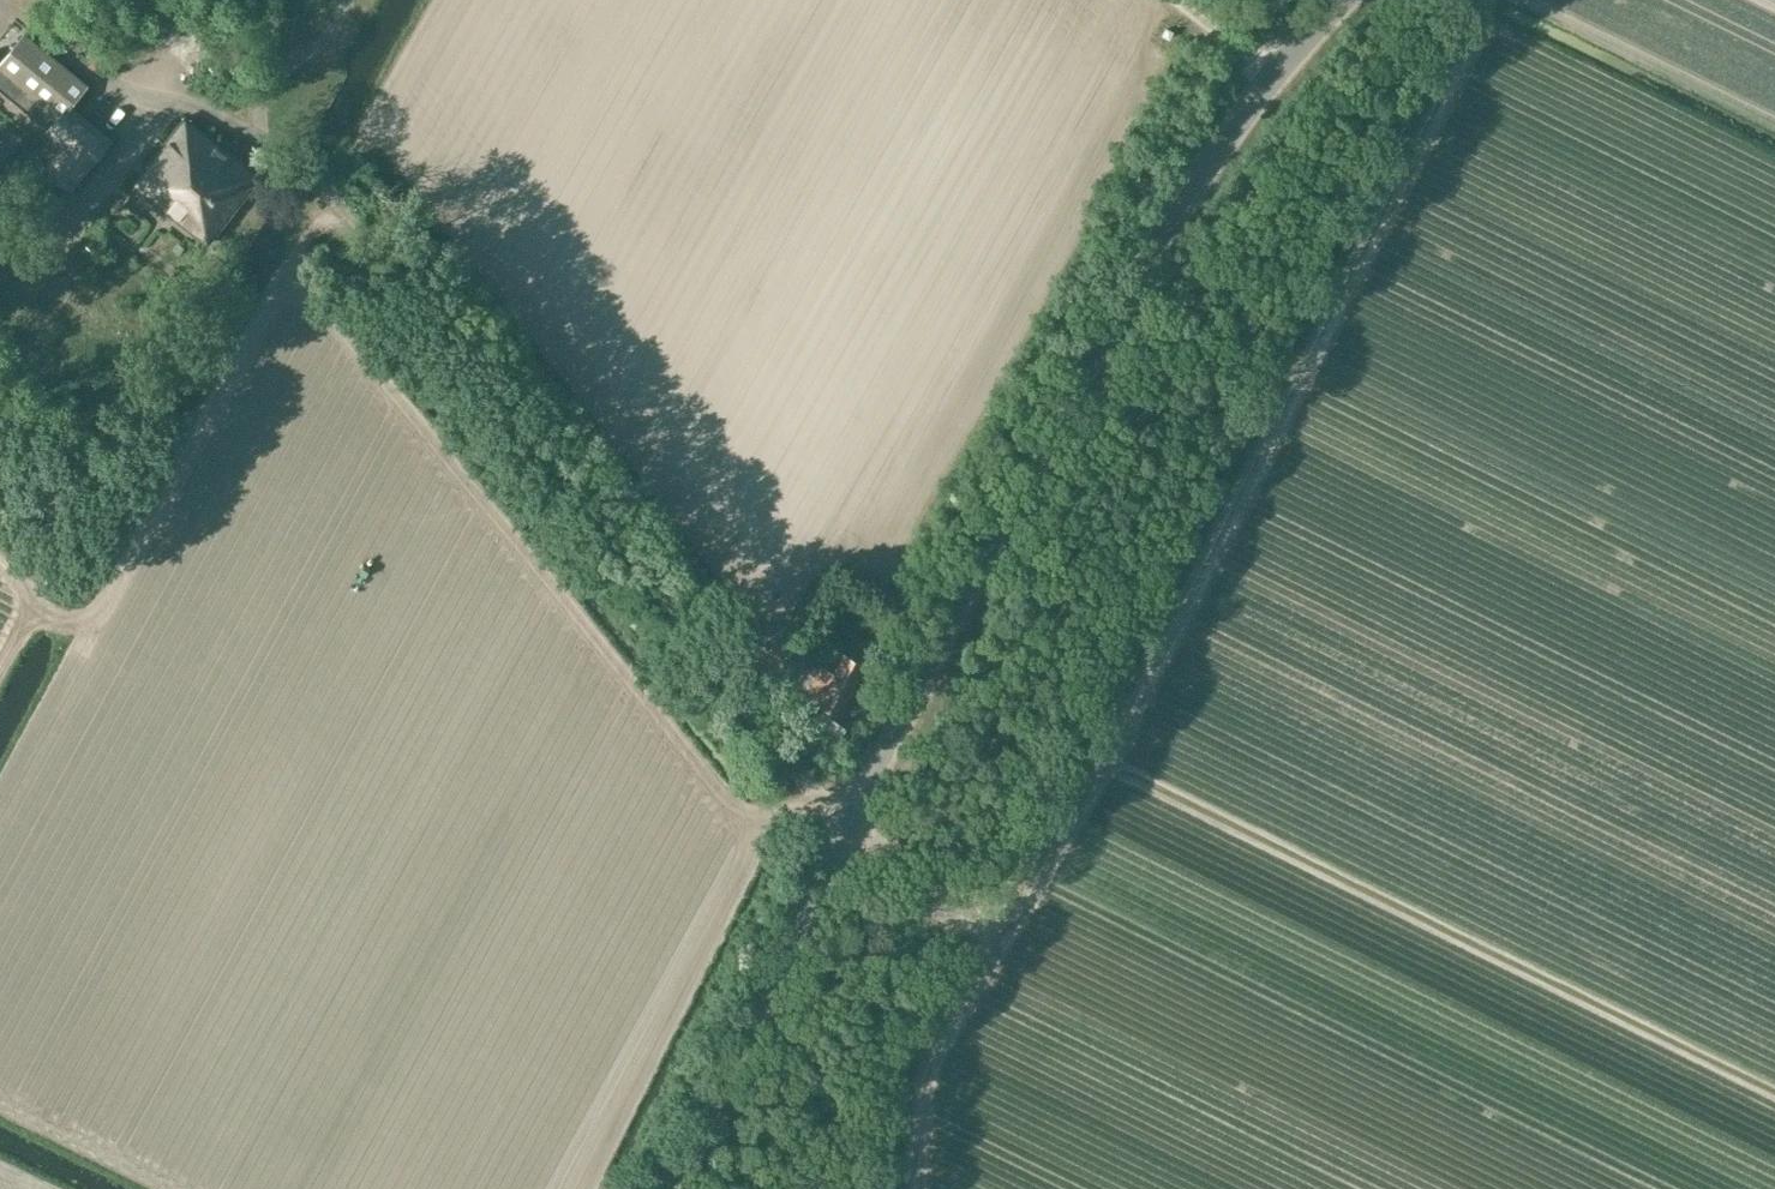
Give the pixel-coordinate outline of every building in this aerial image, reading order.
[(63,142),(43,165),(70,187),(90,164),(110,138),(73,105),(88,83),(24,30),(0,59),(0,90),(63,142)] [(149,166),(134,185),(206,243),(261,174),(185,115),(146,163),(149,166)] [(764,649),(769,654),(786,672),(798,659),(777,637),(764,649)] [(819,700),(817,704),(842,714),(868,662),(844,651),(833,671),(821,664),(808,693),(819,700)]
